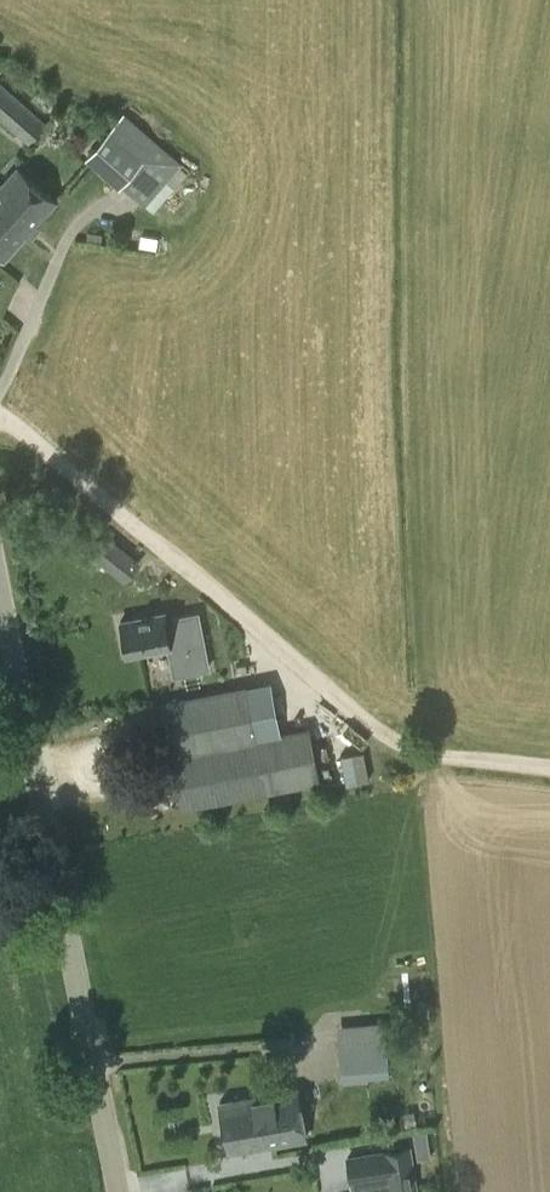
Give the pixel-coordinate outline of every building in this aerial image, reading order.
[(28,143),(46,123),(0,82),(0,118),(28,143)] [(118,185),(145,206),(178,164),(120,119),(85,164),(115,188),(118,185)] [(0,186),(0,203),(29,229),(55,199),(17,166),(0,186)] [(29,229),(0,203),(0,255),(4,258),(29,229)] [(123,547),(106,567),(124,581),(140,562),(123,547)] [(167,646),(168,651),(173,673),(208,666),(197,612),(182,615),(165,619),(163,612),(119,621),(126,655),(167,646)] [(320,781),(309,726),(273,733),(271,722),(255,725),(247,685),(159,703),(180,808),(320,781)] [(386,1079),(383,1042),(338,1045),(341,1082),(386,1079)] [(275,1092),(274,1082),(262,1084),(264,1094),(219,1103),(228,1152),(306,1138),(297,1088),(275,1092)] [(348,1157),(352,1191),(378,1191),(414,1188),(410,1150),(348,1157)]
